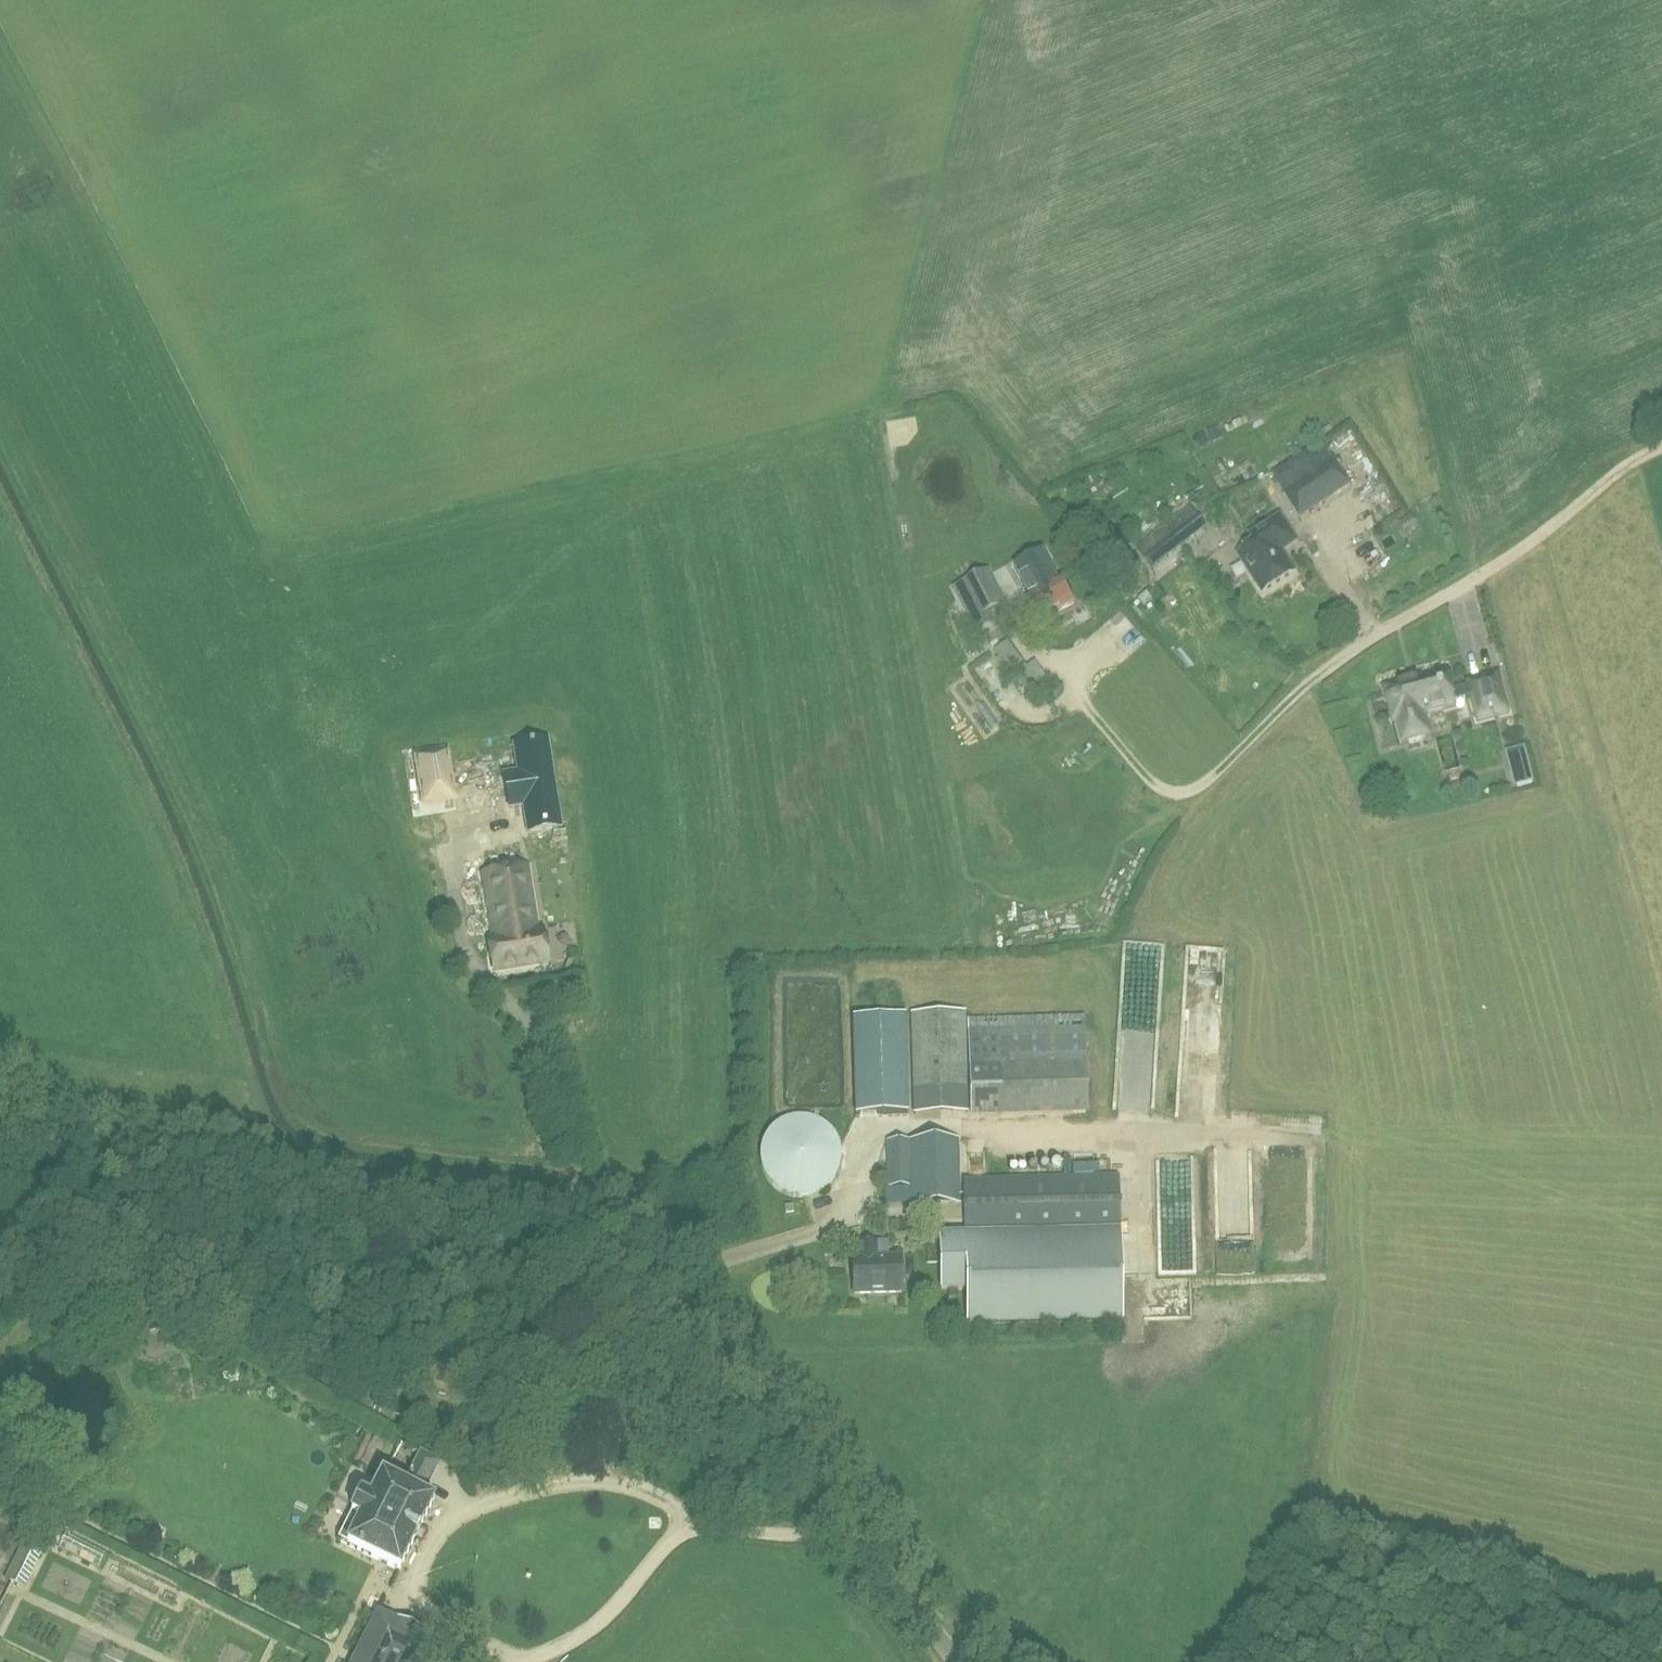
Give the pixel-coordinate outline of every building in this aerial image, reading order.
[(1302,462),(1275,480),(1300,517),(1351,484),(1335,460),(1311,476),(1302,462)] [(1263,593),(1293,573),(1279,551),(1282,549),(1283,545),(1281,542),(1292,535),(1280,517),(1265,527),(1268,531),(1263,535),(1258,534),(1257,532),(1250,536),(1256,544),(1239,555),(1243,562),(1247,560),(1253,570),(1249,572),(1263,593)] [(1153,568),(1186,543),(1170,522),(1137,547),(1153,568)] [(1028,598),(1040,621),(1074,603),(1062,581),(1060,582),(1045,553),(1025,563),(1031,575),(1021,580),(1030,596),(1028,598)] [(988,571),(965,582),(953,588),(970,620),(981,614),(982,616),(1005,604),(988,571)] [(1451,693),(1446,673),(1388,689),(1396,718),(1400,717),(1402,725),(1405,737),(1426,731),(1423,720),(1421,711),(1454,702),(1453,699),(1474,694),(1480,717),(1506,710),(1497,677),(1471,684),(1472,687),(1451,693)] [(1519,740),(1527,768),(1538,765),(1530,737),(1519,740)] [(523,808),(528,834),(563,827),(546,740),(512,748),(517,773),(509,774),(516,810),(523,808)] [(427,829),(458,818),(443,775),(412,785),(427,829)] [(496,943),(490,944),(495,970),(547,960),(544,943),(550,942),(548,933),(537,935),(525,868),(484,875),(496,943)] [(965,1012),(912,1013),(914,1114),(967,1112),(965,1012)] [(907,1112),(905,1013),(853,1014),(855,1113),(907,1112)] [(969,1112),(1087,1109),(1085,1016),(967,1019),(969,1112)] [(792,1194),(804,1195),(816,1193),(827,1186),(835,1177),(840,1166),(841,1153),(838,1141),(832,1130),(822,1121),(809,1117),(796,1116),(784,1120),(773,1128),(766,1138),(762,1149),(762,1161),(765,1172),(772,1182),(781,1190),(792,1194)] [(960,1204),(958,1141),(888,1143),(889,1183),(902,1183),(903,1189),(910,1189),(911,1206),(960,1204)] [(1099,1151),(1099,1143),(1071,1142),(1071,1151),(1099,1151)] [(1119,1175),(1107,1176),(1065,1176),(1018,1177),(1002,1178),(964,1179),(965,1232),(1120,1227),(1119,1175)] [(1121,1232),(1120,1232),(1120,1227),(965,1232),(939,1233),(940,1292),(965,1291),(967,1327),(1123,1322),(1121,1232)] [(853,1294),(901,1293),(901,1258),(876,1259),(876,1242),(859,1243),(859,1259),(853,1259),(853,1294)] [(347,1544),(399,1570),(434,1501),(422,1494),(438,1461),(421,1453),(404,1486),(382,1474),(370,1499),(361,1494),(351,1513),(360,1518),(347,1544)] [(352,1661),(432,1661),(441,1642),(376,1611),(352,1661)] [(249,1652),(237,1647),(231,1661),(245,1661),(249,1652)]
